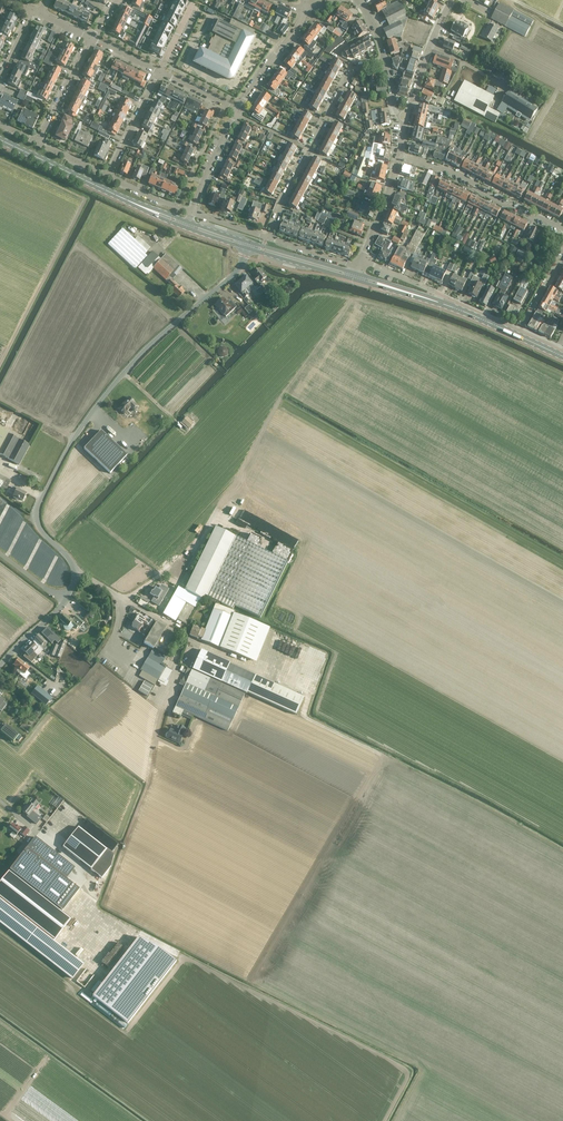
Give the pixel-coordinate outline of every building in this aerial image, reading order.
[(65,2),(65,0),(61,0),(57,0),(54,7),(60,11),(65,2)] [(131,4),(133,6),(132,8),(140,12),(141,9),(144,3),(142,2),(138,0),(133,0),(131,4)] [(244,7),(244,6),(243,6),(244,2),(243,2),(244,0),(237,0),(240,1),(232,17),(237,20),(240,14),(244,7)] [(249,3),(246,2),(244,6),(244,7),(253,11),(255,8),(259,0),(251,0),(249,3)] [(261,11),(265,3),(259,0),(255,8),(261,11)] [(400,1),(390,6),(389,3),(386,5),(383,0),(381,0),(378,1),(379,4),(375,6),(378,12),(386,9),(388,12),(401,5),(400,1)] [(436,13),(439,7),(435,5),(437,0),(429,0),(431,1),(430,3),(427,9),(436,13)] [(182,12),(184,7),(172,1),(169,6),(172,7),(182,12)] [(69,3),(68,4),(68,3),(65,2),(60,11),(67,14),(72,4),(69,3)] [(265,3),(261,11),(267,15),(271,6),(265,3)] [(491,18),(505,26),(525,36),(530,26),(511,16),(511,15),(531,25),(533,21),(514,10),(499,3),(491,18)] [(72,4),(67,14),(73,17),(78,8),(79,7),(72,4)] [(408,18),(401,5),(388,12),(384,14),(390,27),(383,30),(388,39),(393,37),(401,38),(408,18)] [(274,23),(277,25),(281,17),(285,9),(284,8),(282,6),(281,7),(279,6),(274,14),(277,16),(274,23)] [(128,17),(130,14),(133,16),(134,13),(138,15),(140,12),(132,8),(131,11),(123,7),(120,13),(128,17)] [(182,12),(172,7),(169,12),(180,17),(182,12)] [(73,17),(80,20),(84,11),(85,9),(82,8),(81,10),(78,8),(73,17)] [(332,18),(332,20),(334,21),(336,21),(338,18),(341,20),(347,12),(341,8),(336,15),(335,14),(332,18)] [(290,12),(285,9),(281,17),(283,19),(281,24),(277,30),(283,35),(288,28),(285,25),(287,20),(287,19),(289,15),(290,16),(291,13),(290,12)] [(422,16),(420,19),(427,23),(429,18),(433,20),(436,13),(427,9),(424,17),(422,16)] [(88,13),(85,11),(84,11),(80,20),(87,24),(89,19),(91,20),(93,14),(89,12),(88,13)] [(167,11),(164,16),(165,17),(177,23),(177,22),(178,22),(180,18),(179,18),(180,17),(169,12),(167,11)] [(347,12),(341,20),(340,22),(343,24),(341,26),(347,30),(350,25),(347,23),(352,15),(347,12)] [(125,23),(128,17),(120,13),(117,19),(125,23)] [(5,17),(4,19),(4,20),(6,20),(14,24),(17,18),(9,14),(7,18),(5,17)] [(174,28),(177,23),(165,17),(163,22),(174,28)] [(122,29),(125,23),(117,19),(114,25),(122,29)] [(194,63),(211,71),(225,79),(226,79),(227,79),(228,80),(229,80),(230,80),(231,79),(232,79),(233,78),(234,77),(243,59),(253,38),(252,37),(254,31),(243,26),(231,20),(228,26),(214,19),(208,31),(215,35),(213,39),(212,38),(209,45),(210,45),(207,53),(200,50),(194,63)] [(3,27),(11,31),(14,24),(6,20),(3,27)] [(352,27),(356,32),(365,27),(362,22),(352,27)] [(160,23),(157,28),(170,35),(172,29),(162,24),(160,23)] [(467,26),(462,23),(461,25),(456,23),(451,31),(463,38),(468,30),(465,28),(467,26)] [(324,32),(327,29),(320,24),(318,27),(315,24),(310,30),(318,36),(322,30),(324,32)] [(483,37),(492,42),(499,29),(490,24),(483,37)] [(5,39),(6,36),(8,37),(11,31),(3,27),(0,25),(0,26),(0,28),(1,29),(0,32),(0,37),(5,39)] [(112,28),(110,31),(111,31),(111,32),(112,32),(111,33),(114,35),(115,33),(119,35),(122,29),(114,25),(113,28),(112,28)] [(36,27),(33,34),(41,38),(44,31),(45,32),(47,29),(40,26),(39,29),(36,27)] [(356,32),(359,38),(368,33),(365,27),(356,32)] [(157,28),(155,34),(157,35),(167,40),(167,39),(168,40),(170,35),(169,35),(170,35),(157,28)] [(310,30),(306,35),(313,41),(318,36),(310,30)] [(38,44),(41,38),(33,34),(30,40),(38,44)] [(57,34),(55,37),(51,45),(55,47),(60,35),(57,34)] [(167,40),(157,35),(155,40),(165,45),(167,40)] [(302,41),(306,44),(304,47),(312,53),(315,51),(309,46),(313,41),(306,35),(302,41)] [(367,38),(361,41),(367,51),(373,48),(367,38)] [(387,42),(389,48),(406,43),(407,42),(404,40),(401,38),(402,42),(397,43),(396,40),(387,42)] [(35,50),(38,44),(30,40),(27,46),(35,50)] [(165,45),(155,40),(152,45),(162,50),(165,45)] [(443,47),(453,51),(455,47),(458,48),(459,45),(456,44),(446,40),(443,47)] [(361,41),(355,45),(361,55),(367,51),(361,41)] [(60,46),(59,49),(62,50),(70,54),(73,48),(74,46),(66,42),(65,44),(63,47),(60,46)] [(398,48),(404,47),(406,43),(389,48),(391,55),(400,52),(398,48)] [(423,50),(414,47),(413,51),(410,50),(411,45),(406,43),(404,47),(403,50),(420,56),(421,56),(423,50)] [(152,45),(151,44),(148,50),(152,52),(152,53),(155,55),(156,54),(159,55),(162,50),(152,45)] [(361,55),(355,45),(344,50),(348,57),(352,55),(354,58),(361,55)] [(469,53),(471,50),(462,45),(460,48),(469,53)] [(32,56),(35,50),(27,46),(24,52),(32,56)] [(313,56),(305,49),(303,51),(297,47),(293,52),(300,58),(303,55),(308,59),(310,57),(311,58),(313,56)] [(67,60),(70,54),(62,50),(59,56),(67,60)] [(418,61),(420,56),(403,50),(402,52),(411,55),(410,59),(418,61)] [(102,58),(102,57),(103,55),(94,51),(91,57),(100,61),(101,62),(102,58)] [(20,62),(26,65),(34,69),(36,65),(29,62),(32,56),(24,52),(21,59),(20,62)] [(288,58),(296,64),(298,65),(301,63),(301,62),(306,66),(308,64),(300,58),(293,52),(288,58)] [(433,64),(451,70),(455,60),(437,54),(433,64)] [(56,62),(57,63),(64,67),(67,60),(59,56),(56,62)] [(100,61),(91,57),(88,63),(97,67),(100,61)] [(284,63),(292,69),(296,64),(288,58),(284,63)] [(401,59),(400,59),(398,58),(395,59),(393,60),(395,68),(398,69),(399,67),(406,69),(406,68),(407,66),(403,64),(403,65),(400,64),(401,59)] [(404,60),(401,59),(400,64),(403,65),(403,64),(407,66),(416,69),(418,63),(410,61),(409,64),(403,62),(404,60)] [(51,70),(49,73),(58,77),(61,71),(51,66),(52,63),(44,60),(43,62),(50,66),(49,69),(51,70)] [(328,60),(326,63),(328,64),(332,66),(339,70),(343,64),(335,60),(333,63),(328,60)] [(113,75),(115,76),(117,72),(121,64),(115,61),(111,69),(114,71),(113,75)] [(26,65),(20,62),(18,65),(17,64),(14,70),(22,74),(25,68),(26,65)] [(99,68),(97,67),(88,63),(85,69),(96,74),(98,71),(99,68)] [(123,75),(127,67),(121,64),(117,72),(123,75)] [(332,66),(329,72),(336,76),(339,70),(332,66)] [(407,66),(406,68),(407,68),(406,71),(414,74),(416,69),(407,66)] [(129,78),(133,70),(127,67),(123,75),(129,78)] [(84,79),(86,80),(89,82),(92,76),(94,77),(96,74),(85,69),(82,75),(85,77),(84,79)] [(276,74),(276,75),(283,81),(285,78),(289,80),(290,78),(294,80),(296,77),(289,71),(287,74),(280,69),(278,72),(277,72),(276,74)] [(448,85),(450,76),(452,72),(443,69),(439,82),(427,78),(426,83),(425,83),(424,86),(425,87),(433,90),(435,86),(441,88),(442,83),(448,85)] [(19,81),(22,74),(14,70),(11,77),(19,81)] [(133,70),(129,78),(135,81),(139,73),(133,70)] [(403,79),(404,79),(410,81),(412,82),(414,74),(406,71),(405,71),(403,79)] [(329,72),(326,78),(333,82),(336,76),(329,72)] [(49,73),(47,79),(55,83),(58,77),(49,73)] [(146,82),(143,81),(145,76),(139,73),(135,81),(141,84),(140,86),(143,88),(146,82)] [(279,86),(283,81),(276,75),(272,81),(279,86)] [(21,82),(19,81),(11,77),(8,83),(18,88),(21,82)] [(330,88),(333,82),(326,78),(322,83),(330,88)] [(55,83),(47,79),(44,85),(52,89),(55,83)] [(410,82),(410,81),(404,79),(403,80),(401,80),(399,88),(398,94),(401,95),(408,97),(410,90),(410,87),(411,86),(412,85),(411,84),(411,83),(410,82)] [(82,81),(79,87),(87,91),(89,87),(92,89),(95,84),(89,82),(86,80),(85,82),(82,81)] [(277,89),(279,86),(272,81),(268,87),(270,89),(269,91),(278,98),(280,95),(279,94),(280,94),(279,91),(277,89)] [(454,101),(484,117),(489,107),(494,97),(465,81),(459,91),(454,101)] [(319,89),(327,94),(330,88),(322,83),(319,89)] [(42,87),(41,91),(49,95),(52,89),(44,85),(41,84),(40,86),(42,87)] [(159,102),(161,103),(169,87),(166,86),(166,85),(164,84),(163,85),(162,84),(158,93),(162,95),(159,102)] [(493,94),(496,89),(489,85),(486,91),(493,94)] [(77,89),(75,92),(76,93),(85,97),(87,91),(79,87),(78,89),(77,89)] [(161,103),(163,104),(165,100),(166,100),(167,97),(171,99),(175,90),(174,90),(175,89),(172,88),(172,89),(169,87),(161,103)] [(104,97),(107,99),(110,93),(115,95),(116,92),(109,88),(104,97)] [(324,99),(327,94),(319,89),(316,95),(324,99)] [(173,110),(181,93),(175,90),(171,99),(175,101),(173,104),(171,109),(173,110)] [(439,104),(441,99),(424,90),(421,95),(425,97),(423,101),(429,104),(429,102),(430,103),(435,105),(436,103),(439,104)] [(27,92),(26,96),(33,99),(36,101),(37,100),(42,102),(43,100),(47,102),(49,98),(48,98),(49,95),(41,91),(38,97),(27,92)] [(349,92),(345,98),(353,102),(357,96),(352,94),(352,93),(350,91),(349,92)] [(24,101),(24,99),(26,96),(19,92),(17,97),(24,101)] [(502,102),(497,111),(503,114),(508,106),(512,108),(531,120),(531,119),(533,120),(534,117),(533,116),(537,109),(538,108),(531,105),(530,106),(508,92),(502,102)] [(76,93),(73,99),(83,104),(84,100),(85,101),(87,98),(85,97),(76,93)] [(176,110),(178,106),(179,103),(183,105),(187,96),(187,95),(184,94),(184,95),(181,93),(173,110),(175,112),(176,110)] [(263,93),(259,99),(267,104),(271,98),(263,93)] [(320,105),(324,99),(316,95),(315,98),(307,94),(305,97),(307,98),(309,100),(310,99),(313,101),(320,105)] [(17,103),(17,102),(3,95),(2,95),(4,96),(3,100),(1,99),(0,100),(0,107),(2,108),(3,106),(13,111),(14,110),(17,103)] [(190,111),(196,100),(189,97),(187,102),(184,108),(190,111)] [(118,104),(129,110),(132,103),(124,99),(123,99),(121,98),(118,104)] [(350,108),(353,102),(345,98),(342,104),(350,108)] [(73,99),(70,105),(78,109),(79,110),(81,106),(84,107),(85,105),(83,104),(73,99)] [(256,104),(263,110),(267,104),(259,99),(258,101),(257,101),(255,103),(256,104)] [(196,100),(190,111),(196,114),(202,104),(196,100)] [(152,104),(151,108),(159,112),(162,113),(164,111),(161,109),(163,105),(154,101),(153,102),(152,104)] [(313,101),(310,107),(317,111),(320,105),(313,101)] [(17,103),(14,110),(21,113),(20,113),(21,114),(17,121),(25,125),(31,114),(23,110),(25,107),(17,103)] [(117,112),(126,116),(129,110),(118,104),(117,104),(116,107),(119,109),(117,112)] [(263,114),(265,111),(263,110),(256,104),(252,110),(255,112),(252,116),(262,122),(265,116),(263,114)] [(355,119),(355,118),(356,115),(351,113),(348,112),(350,108),(342,104),(339,110),(347,114),(350,116),(352,117),(355,119)] [(66,110),(67,111),(70,113),(69,115),(75,118),(76,115),(75,115),(78,109),(70,105),(69,108),(67,107),(66,110)] [(419,105),(417,116),(433,119),(433,116),(429,115),(430,113),(439,115),(437,120),(441,121),(444,111),(419,105)] [(202,106),(200,109),(204,110),(205,110),(202,117),(208,121),(211,115),(212,116),(214,112),(205,108),(206,107),(202,106)] [(495,122),(497,118),(500,113),(496,111),(489,107),(484,117),(495,122)] [(149,110),(147,113),(148,113),(148,114),(156,118),(159,112),(151,108),(149,110)] [(126,116),(117,112),(114,110),(112,113),(115,114),(113,117),(123,122),(126,116)] [(336,116),(336,117),(339,119),(339,118),(344,120),(347,114),(339,110),(336,116)] [(376,120),(389,119),(388,113),(385,114),(385,110),(377,110),(375,111),(376,120)] [(305,112),(303,115),(295,111),(293,114),(298,116),(301,118),(309,122),(312,116),(305,112)] [(31,114),(25,125),(32,129),(36,121),(37,121),(36,120),(38,117),(31,114)] [(146,117),(145,120),(153,124),(156,118),(148,114),(147,114),(146,116),(146,117)] [(501,114),(498,120),(503,122),(506,116),(501,114)] [(93,116),(90,115),(88,119),(85,117),(83,122),(89,125),(93,116)] [(69,126),(73,119),(66,116),(62,123),(61,122),(54,137),(60,140),(61,139),(65,141),(72,127),(69,126)] [(111,116),(109,119),(112,120),(111,123),(120,128),(120,127),(121,128),(122,125),(121,125),(123,122),(113,117),(111,116)] [(415,121),(428,124),(429,121),(435,123),(440,124),(441,121),(437,120),(433,119),(417,116),(415,121)] [(198,124),(197,126),(201,128),(205,130),(207,127),(206,126),(208,121),(202,117),(198,124)] [(270,128),(276,120),(277,119),(275,117),(271,123),(267,124),(266,126),(270,128)] [(298,124),(306,128),(309,122),(301,118),(298,124)] [(472,122),(465,118),(461,127),(468,130),(471,124),(472,122)] [(389,119),(376,120),(372,121),(366,122),(368,129),(373,129),(373,124),(376,123),(377,126),(381,125),(390,125),(389,119)] [(142,122),(141,125),(142,125),(141,126),(146,128),(145,131),(152,135),(153,132),(150,130),(153,124),(145,120),(143,123),(142,122)] [(431,127),(428,126),(428,124),(415,121),(414,126),(430,130),(431,127)] [(92,122),(90,127),(97,131),(98,129),(100,126),(92,122)] [(120,128),(111,123),(108,122),(105,128),(108,130),(107,132),(115,136),(116,134),(120,128)] [(241,132),(248,136),(252,129),(248,127),(249,124),(245,122),(243,126),(244,127),(241,132)] [(335,123),(332,128),(340,133),(343,127),(335,123)] [(295,130),(303,134),(306,128),(298,124),(295,130)] [(529,129),(523,125),(520,129),(523,131),(522,132),(526,134),(526,133),(529,129)] [(74,134),(77,135),(74,141),(87,147),(92,137),(80,131),(81,127),(78,126),(74,134)] [(205,130),(201,128),(200,131),(196,129),(193,135),(199,139),(202,134),(203,134),(205,130)] [(329,134),(337,139),(340,133),(332,128),(329,134)] [(169,132),(165,130),(163,129),(161,133),(163,134),(161,139),(165,141),(169,132)] [(299,140),(303,134),(295,130),(292,136),(299,140)] [(137,135),(136,138),(144,142),(147,136),(150,138),(152,135),(145,131),(143,134),(139,132),(138,133),(137,132),(136,135),(137,135)] [(246,143),(245,142),(248,136),(241,132),(239,138),(238,137),(236,141),(242,144),(245,145),(244,145),(249,147),(250,144),(246,142),(246,143)] [(411,140),(421,142),(422,142),(423,140),(424,136),(413,133),(411,137),(412,137),(411,140)] [(325,140),(333,145),(337,139),(329,134),(325,140)] [(185,140),(183,142),(196,148),(198,144),(197,144),(199,139),(193,135),(189,142),(185,140)] [(453,140),(450,140),(438,136),(436,143),(435,149),(435,150),(436,150),(447,153),(453,140)] [(133,141),(132,143),(133,143),(133,144),(141,149),(144,142),(136,138),(134,141),(133,141)] [(107,153),(106,153),(110,143),(104,140),(102,144),(99,143),(94,155),(104,161),(107,153)] [(333,145),(325,140),(322,146),(330,151),(333,145)] [(421,146),(425,147),(435,149),(436,143),(423,140),(422,142),(421,146)] [(233,151),(240,154),(243,147),(241,146),(242,144),(236,141),(234,145),(235,145),(233,151)] [(508,150),(512,144),(506,141),(503,148),(508,150)] [(183,154),(190,157),(193,152),(194,152),(196,148),(183,142),(182,145),(187,147),(183,154)] [(287,150),(294,154),(297,149),(290,144),(287,150)] [(383,148),(374,145),(371,145),(370,149),(368,149),(367,152),(365,158),(369,160),(374,161),(374,158),(379,159),(379,160),(389,162),(391,152),(383,151),(383,148)] [(327,157),(329,154),(334,156),(335,153),(333,152),(330,151),(322,146),(319,152),(320,153),(319,153),(322,155),(322,154),(327,157)] [(422,156),(425,147),(421,146),(421,148),(416,146),(413,153),(422,156)] [(450,163),(458,149),(456,149),(456,148),(451,146),(448,151),(450,152),(446,161),(450,163)] [(450,163),(455,166),(462,152),(460,151),(458,149),(450,163)] [(283,156),(291,160),(294,154),(287,150),(283,156)] [(445,153),(436,150),(435,153),(434,153),(433,157),(434,157),(434,158),(436,159),(437,158),(439,159),(439,160),(441,160),(442,160),(442,159),(443,160),(444,156),(445,153)] [(229,155),(227,159),(231,161),(232,159),(236,161),(240,154),(233,151),(230,156),(229,155)] [(361,178),(365,169),(366,166),(369,160),(365,158),(367,152),(363,151),(360,157),(358,162),(357,167),(354,166),(351,174),(354,175),(361,178)] [(467,154),(463,152),(462,152),(455,166),(460,168),(464,159),(467,154)] [(188,162),(190,157),(183,154),(180,160),(184,162),(183,165),(187,167),(189,163),(188,162)] [(462,168),(463,169),(463,170),(466,171),(467,171),(471,163),(469,161),(471,158),(470,158),(472,155),(469,154),(468,157),(462,168)] [(283,156),(280,162),(288,166),(291,160),(283,156)] [(324,170),(325,167),(320,164),(322,161),(317,159),(317,158),(315,157),(314,158),(314,157),(311,163),(319,168),(321,169),(324,170)] [(467,171),(471,173),(479,159),(477,158),(475,161),(473,159),(471,163),(467,171)] [(224,169),(231,172),(234,166),(238,168),(240,165),(236,163),(231,161),(227,159),(225,163),(226,164),(224,169)] [(482,164),(479,163),(481,160),(479,159),(471,173),(476,176),(480,167),(482,164)] [(123,163),(119,172),(120,173),(123,174),(126,175),(130,166),(131,162),(128,161),(127,164),(123,163)] [(285,172),(288,166),(280,162),(277,168),(285,172)] [(481,178),(488,163),(486,162),(484,165),(483,168),(480,167),(476,176),(481,178)] [(308,169),(316,173),(319,168),(311,163),(308,169)] [(481,178),(485,180),(489,172),(487,171),(488,168),(490,164),(488,163),(481,178)] [(411,173),(415,174),(416,168),(413,167),(403,164),(400,174),(410,177),(411,173)] [(376,172),(386,174),(387,168),(378,166),(374,165),(373,168),(377,168),(376,172)] [(136,168),(132,178),(133,178),(133,179),(136,180),(136,179),(139,181),(141,176),(145,178),(147,173),(149,168),(142,166),(140,170),(136,168)] [(492,173),(490,172),(489,172),(485,180),(486,181),(489,183),(489,182),(490,183),(498,168),(495,167),(492,173)] [(152,175),(148,184),(151,185),(151,186),(153,187),(154,187),(155,187),(159,178),(155,176),(157,173),(154,172),(154,170),(151,168),(149,174),(152,175)] [(274,174),(282,178),(285,172),(277,168),(276,171),(270,168),(268,171),(271,172),(274,174)] [(224,169),(221,174),(220,174),(218,178),(222,180),(223,177),(227,179),(231,172),(224,169)] [(304,175),(312,179),(316,173),(308,169),(304,175)] [(496,186),(497,187),(502,178),(499,177),(501,173),(500,173),(502,170),(500,169),(498,172),(492,184),(493,185),(496,187),(496,186)] [(351,174),(345,171),(343,176),(349,179),(351,174)] [(384,181),(386,174),(376,172),(375,176),(371,175),(371,177),(375,178),(375,179),(384,181)] [(431,175),(424,172),(419,183),(426,186),(431,175)] [(502,189),(509,174),(507,173),(506,176),(503,175),(502,178),(497,187),(502,189)] [(271,180),(278,184),(282,178),(274,174),(271,180)] [(502,189),(506,191),(512,179),(510,178),(511,175),(509,174),(502,189)] [(301,181),(309,185),(312,179),(304,175),(301,181)] [(159,178),(155,187),(158,188),(158,189),(160,190),(160,189),(161,190),(166,179),(159,176),(159,178)] [(428,185),(435,188),(439,179),(433,176),(428,185)] [(506,191),(511,194),(518,179),(516,178),(515,181),(512,179),(506,191)] [(166,179),(161,190),(162,190),(162,191),(165,192),(165,191),(168,193),(172,183),(173,182),(166,179)] [(415,185),(414,185),(415,182),(405,179),(404,182),(400,180),(398,188),(407,191),(409,187),(414,188),(415,189),(416,186),(415,185)] [(511,194),(516,196),(521,185),(519,183),(520,180),(518,179),(511,194)] [(278,184),(271,180),(268,186),(275,190),(278,184)] [(438,188),(442,191),(446,182),(447,181),(443,180),(442,180),(438,188)] [(309,185),(301,181),(298,187),(306,191),(309,185)] [(172,183),(168,193),(169,193),(171,194),(172,194),(175,195),(178,186),(179,183),(177,182),(175,185),(172,183)] [(365,188),(379,194),(382,187),(372,184),(367,182),(365,186),(366,186),(365,187),(365,188)] [(444,200),(445,200),(446,197),(452,185),(446,182),(442,191),(445,192),(444,195),(444,196),(444,197),(445,197),(444,200)] [(272,196),(275,190),(268,186),(264,184),(262,183),(260,186),(266,189),(264,192),(272,196)] [(449,199),(456,187),(452,185),(446,197),(449,199)] [(519,199),(519,198),(521,199),(525,190),(522,188),(524,186),(521,185),(516,196),(516,197),(519,199)] [(295,193),(303,197),(304,194),(307,196),(309,197),(311,194),(309,192),(306,191),(298,187),(295,193)] [(435,188),(430,187),(426,199),(430,200),(432,197),(435,188)] [(456,187),(449,199),(453,200),(451,203),(454,204),(461,190),(456,187)] [(377,201),(379,194),(365,188),(364,190),(364,191),(365,191),(364,196),(377,201)] [(208,205),(216,207),(219,197),(223,199),(226,191),(223,189),(221,196),(217,194),(217,193),(212,192),(211,195),(210,195),(209,199),(210,200),(208,205)] [(242,197),(245,191),(240,189),(238,195),(236,198),(233,197),(231,201),(227,200),(224,210),(231,212),(234,203),(235,203),(236,202),(239,203),(241,196),(242,197)] [(461,190),(454,204),(455,205),(457,202),(459,204),(461,200),(466,192),(461,190)] [(395,196),(392,201),(400,204),(402,199),(405,200),(406,196),(406,195),(407,193),(400,191),(400,193),(398,193),(397,197),(395,196)] [(466,192),(461,200),(466,203),(470,194),(469,194),(469,193),(467,192),(466,192)] [(534,195),(528,192),(524,200),(530,203),(534,195)] [(300,203),(303,197),(295,193),(292,199),(300,203)] [(467,206),(469,207),(472,209),(473,206),(478,198),(476,197),(477,197),(474,195),(473,196),(472,195),(468,204),(467,206)] [(539,197),(534,195),(530,203),(536,206),(540,198),(541,198),(542,197),(540,196),(539,197)] [(242,197),(237,209),(242,211),(247,199),(242,197)] [(436,205),(438,199),(432,197),(429,203),(436,205)] [(472,214),(474,215),(482,200),(478,198),(473,206),(475,208),(472,214)] [(536,206),(542,209),(546,201),(541,198),(540,198),(536,206)] [(292,206),(297,209),(300,203),(292,199),(289,205),(289,206),(291,207),(292,206)] [(482,200),(474,215),(476,216),(478,214),(480,215),(487,203),(482,200)] [(376,209),(373,208),(374,205),(363,201),(362,203),(361,204),(362,204),(360,209),(365,212),(364,215),(372,218),(376,209)] [(404,206),(400,204),(392,201),(391,205),(393,206),(392,210),(401,213),(402,210),(403,210),(404,206)] [(552,204),(546,201),(542,209),(548,212),(552,204)] [(262,205),(254,202),(249,218),(257,221),(258,219),(259,219),(261,214),(260,214),(260,211),(266,213),(269,206),(264,204),(263,209),(261,208),(262,205)] [(484,220),(485,217),(491,205),(487,203),(480,215),(483,216),(481,219),(484,220)] [(558,207),(552,204),(548,212),(553,215),(558,207)] [(492,216),(496,207),(491,205),(485,217),(487,219),(488,217),(490,218),(492,216)] [(497,208),(496,207),(492,216),(496,218),(501,210),(499,209),(500,209),(497,207),(497,208)] [(558,207),(553,215),(559,218),(562,211),(562,210),(558,207)] [(327,217),(331,219),(333,213),(323,208),(321,214),(327,217)] [(387,215),(401,222),(402,219),(396,216),(397,214),(389,210),(387,215)] [(356,221),(359,215),(349,211),(346,217),(356,221)] [(500,219),(506,222),(510,215),(504,212),(500,219)] [(399,224),(401,222),(387,215),(384,221),(384,223),(391,227),(392,225),(393,225),(394,222),(399,224)] [(512,225),(516,218),(510,215),(506,222),(512,225)] [(518,228),(522,221),(516,218),(512,225),(518,228)] [(280,232),(286,234),(290,221),(284,219),(283,222),(280,232)] [(286,234),(291,236),(295,223),(296,223),(290,221),(286,234)] [(354,221),(352,225),(351,224),(350,227),(351,227),(350,232),(361,236),(363,232),(362,232),(365,225),(354,221)] [(528,224),(522,221),(518,228),(524,231),(528,224)] [(297,223),(296,223),(295,223),(291,236),(297,238),(301,228),(300,228),(301,225),(300,224),(297,223)] [(390,228),(391,227),(384,223),(383,224),(380,231),(382,233),(382,232),(388,235),(391,228),(390,228)] [(456,239),(460,231),(461,230),(456,227),(452,236),(456,239)] [(108,244),(135,269),(147,256),(145,254),(147,251),(122,228),(108,244)] [(299,239),(305,241),(309,229),(309,228),(307,228),(306,230),(302,229),(299,239)] [(528,229),(523,238),(526,240),(527,239),(533,242),(534,242),(537,243),(539,239),(536,237),(539,231),(532,228),(531,230),(528,229)] [(305,241),(311,243),(314,233),(311,232),(312,230),(309,229),(305,241)] [(406,230),(404,234),(401,240),(404,241),(409,232),(406,230)] [(314,233),(311,243),(317,245),(320,235),(320,232),(317,231),(317,234),(314,233)] [(414,254),(417,248),(424,235),(417,231),(413,238),(411,237),(408,243),(409,243),(408,245),(407,245),(406,248),(397,267),(403,269),(408,259),(411,254),(413,255),(414,254)] [(461,241),(464,235),(463,237),(459,235),(461,232),(460,231),(456,239),(461,242),(461,241)] [(326,237),(320,235),(317,245),(323,247),(326,237)] [(377,257),(385,261),(390,254),(392,255),(395,250),(393,249),(391,252),(388,250),(391,243),(391,242),(391,241),(386,238),(385,239),(380,236),(377,240),(375,244),(382,249),(377,257)] [(474,248),(477,243),(469,238),(466,244),(474,248)] [(325,249),(331,251),(335,241),(329,239),(325,249)] [(335,240),(335,241),(331,251),(337,253),(341,243),(337,242),(338,240),(335,239),(335,240)] [(337,253),(343,255),(347,243),(344,242),(343,244),(341,243),(337,253)] [(353,247),(349,246),(350,244),(347,243),(343,255),(349,257),(353,247)] [(390,264),(397,267),(406,248),(400,245),(400,247),(390,264)] [(424,257),(419,254),(421,250),(417,248),(414,254),(418,256),(416,259),(411,268),(418,271),(423,259),(424,257)] [(528,255),(519,250),(516,255),(525,260),(528,255)] [(146,276),(153,268),(160,259),(158,257),(159,257),(153,252),(138,268),(146,276)] [(427,259),(426,261),(423,259),(418,271),(423,274),(429,261),(432,262),(434,259),(436,255),(433,253),(430,260),(427,259)] [(169,283),(172,280),(172,279),(169,276),(178,266),(166,254),(160,259),(153,268),(165,280),(169,283)] [(429,269),(432,270),(430,277),(438,281),(437,283),(440,284),(441,282),(442,282),(446,273),(440,270),(441,269),(438,268),(437,269),(434,267),(437,261),(434,259),(432,262),(429,269)] [(257,283),(258,283),(259,285),(265,281),(263,280),(267,277),(260,269),(254,273),(256,277),(254,279),(257,283)] [(449,285),(455,288),(460,278),(456,276),(457,275),(454,273),(449,285)] [(474,276),(472,280),(470,284),(473,286),(469,294),(472,295),(473,296),(475,297),(476,297),(477,297),(482,287),(484,288),(489,276),(484,274),(481,279),(477,277),(476,277),(474,276)] [(498,288),(502,290),(498,297),(494,304),(493,306),(497,309),(497,308),(501,310),(507,298),(503,296),(513,278),(505,274),(498,288)] [(241,281),(247,289),(248,289),(248,290),(250,290),(251,289),(252,288),(253,287),(253,286),(253,285),(252,285),(253,284),(246,276),(241,281)] [(460,278),(455,288),(462,291),(467,279),(465,278),(464,280),(460,278)] [(523,278),(520,285),(526,289),(528,284),(530,282),(523,278)] [(172,280),(169,283),(174,288),(171,291),(179,298),(184,293),(183,293),(184,292),(172,280)] [(248,295),(246,292),(245,291),(247,289),(241,281),(236,285),(243,294),(245,297),(248,295)] [(488,287),(480,303),(482,304),(482,305),(485,306),(486,306),(492,295),(494,290),(490,288),(488,287)] [(559,300),(560,299),(562,301),(562,299),(561,298),(561,297),(556,295),(558,291),(550,287),(547,293),(559,300)] [(521,288),(514,300),(521,304),(528,292),(521,288)] [(547,293),(545,297),(552,302),(554,299),(558,301),(559,300),(547,293)] [(274,305),(277,308),(279,305),(276,303),(278,301),(277,301),(279,299),(275,296),(272,300),(267,296),(266,298),(270,302),(269,303),(273,306),(274,305)] [(542,302),(556,311),(558,308),(551,304),(552,302),(545,297),(542,302)] [(217,304),(216,305),(221,311),(221,313),(223,314),(224,314),(226,316),(237,307),(231,301),(228,303),(223,299),(220,301),(219,301),(217,303),(217,304)] [(556,314),(555,315),(562,319),(562,318),(562,314),(556,311),(542,302),(539,308),(546,312),(548,309),(555,313),(556,314)] [(253,311),(249,305),(244,309),(249,314),(250,313),(253,311)] [(515,306),(514,307),(511,305),(506,313),(515,318),(520,310),(517,308),(518,307),(515,306)] [(245,317),(247,315),(242,308),(236,312),(239,315),(242,312),(245,317)] [(540,319),(541,316),(536,313),(528,328),(534,330),(535,331),(536,332),(537,332),(538,332),(544,321),(540,319)] [(538,332),(544,335),(554,318),(553,317),(550,322),(549,321),(547,324),(547,326),(543,324),(542,326),(538,332)] [(554,318),(544,335),(551,338),(555,330),(557,326),(556,325),(559,321),(554,318)] [(219,348),(218,351),(218,353),(219,356),(222,357),(224,357),(227,356),(228,353),(228,350),(227,348),(224,347),(221,347),(219,348)] [(135,404),(129,398),(118,409),(125,415),(131,409),(134,412),(139,407),(135,404)] [(182,422),(189,429),(194,424),(186,417),(182,422)] [(19,465),(30,446),(8,434),(0,429),(0,455),(19,465)] [(101,431),(84,449),(110,473),(127,455),(101,431)] [(1,488),(2,486),(7,489),(11,480),(0,475),(0,488),(1,488)] [(27,494),(17,488),(17,489),(12,486),(10,490),(15,492),(12,497),(17,500),(18,498),(23,501),(27,494)] [(173,595),(162,614),(175,622),(176,619),(186,625),(195,608),(194,607),(200,598),(201,598),(205,596),(233,610),(234,606),(260,618),(287,562),(252,545),(215,527),(184,591),(179,588),(174,596),(173,595)] [(164,588),(162,591),(155,586),(152,591),(151,590),(148,594),(150,595),(158,600),(158,599),(162,601),(167,592),(167,591),(168,590),(164,588)] [(145,608),(151,598),(143,594),(138,603),(145,608)] [(215,604),(205,630),(201,640),(219,648),(256,662),(269,628),(233,613),(234,611),(215,604)] [(76,628),(78,626),(80,627),(84,622),(76,615),(72,620),(67,616),(64,614),(63,616),(63,615),(61,618),(60,620),(65,624),(64,625),(64,626),(64,627),(64,628),(65,629),(66,630),(67,630),(68,630),(69,630),(70,629),(73,626),(76,628)] [(138,614),(134,621),(139,624),(139,623),(149,628),(150,629),(154,621),(151,619),(148,623),(145,621),(146,619),(138,614)] [(131,627),(139,632),(141,627),(144,629),(141,634),(145,636),(149,628),(139,623),(139,624),(134,621),(131,627)] [(165,668),(164,667),(161,665),(166,658),(167,656),(166,655),(177,636),(165,629),(166,627),(157,621),(144,643),(153,649),(140,670),(142,671),(139,676),(154,685),(157,680),(158,680),(165,668)] [(197,639),(200,641),(201,641),(201,640),(205,630),(201,629),(193,626),(189,636),(197,639)] [(60,641),(61,641),(47,628),(41,634),(51,644),(54,641),(57,644),(60,641)] [(34,639),(35,640),(34,641),(44,649),(44,650),(47,648),(45,646),(47,643),(46,641),(39,634),(34,639)] [(66,643),(75,649),(79,643),(74,639),(73,640),(70,638),(66,643)] [(31,642),(27,646),(36,655),(37,656),(44,649),(34,641),(32,643),(31,642)] [(49,654),(54,656),(60,659),(66,644),(60,641),(58,646),(54,644),(49,654)] [(34,657),(36,655),(27,646),(23,651),(28,656),(26,658),(31,662),(33,660),(29,656),(31,654),(34,657)] [(192,668),(221,682),(247,694),(247,693),(296,715),(304,697),(255,675),(230,664),(230,663),(219,658),(209,653),(201,649),(196,660),(192,668)] [(18,659),(13,665),(17,668),(15,671),(20,674),(26,679),(30,674),(27,671),(29,668),(18,659)] [(165,687),(168,683),(168,682),(166,681),(172,671),(166,667),(157,682),(165,687)] [(245,694),(192,670),(187,668),(181,681),(181,680),(179,684),(184,686),(172,713),(180,717),(183,711),(227,731),(245,694)] [(144,681),(138,691),(147,696),(153,686),(144,681)] [(38,686),(31,694),(46,705),(52,698),(38,686)] [(19,735),(6,725),(0,732),(13,742),(19,735)] [(166,738),(179,743),(183,735),(182,734),(185,728),(178,725),(175,731),(170,729),(168,733),(167,733),(166,735),(167,737),(166,738)] [(32,812),(35,808),(38,804),(32,799),(30,798),(24,806),(25,807),(22,811),(29,817),(30,817),(34,820),(33,821),(37,824),(41,819),(32,812)] [(70,815),(74,810),(64,802),(60,807),(70,815)] [(14,839),(16,836),(19,833),(21,830),(15,824),(14,825),(12,824),(8,829),(12,832),(9,835),(14,839)] [(21,830),(19,833),(25,837),(30,831),(24,826),(21,830)] [(90,869),(101,878),(111,867),(114,855),(107,849),(78,827),(63,847),(91,869),(90,869)] [(62,911),(79,889),(65,878),(69,873),(74,868),(35,837),(31,842),(24,851),(10,869),(62,911)] [(54,940),(71,918),(9,870),(0,882),(0,923),(72,979),(83,964),(54,941),(54,940)] [(91,990),(94,993),(92,996),(127,1024),(176,961),(158,947),(138,937),(103,983),(99,980),(91,990)]
